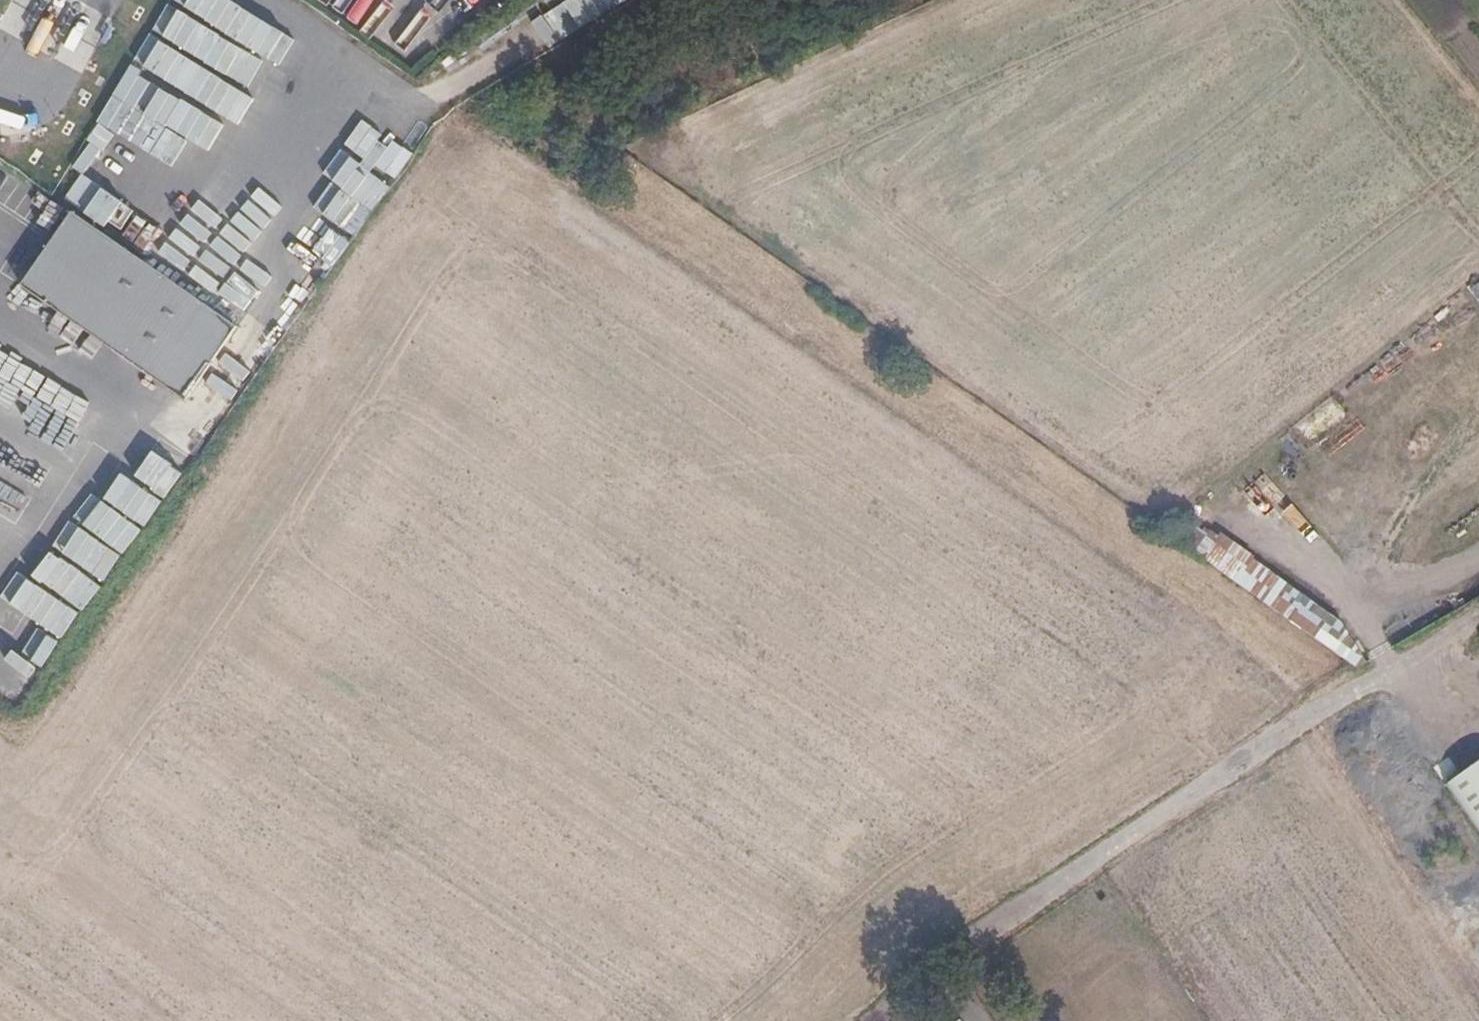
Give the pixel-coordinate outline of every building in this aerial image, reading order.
[(230,31),(245,3),(239,0),(173,0),(173,1),(230,31)] [(209,67),(225,33),(166,4),(136,65),(225,108),(238,81),(209,67)] [(331,180),(313,208),(358,236),(410,154),(379,135),(345,189),(331,180)] [(140,236),(151,220),(83,174),(67,198),(120,233),(129,219),(144,229),(140,236)] [(258,194),(249,204),(271,222),(279,212),(258,194)] [(240,323),(76,207),(23,283),(188,397),(240,323)] [(295,239),(331,268),(351,243),(315,214),(295,239)] [(219,235),(213,244),(235,260),(242,250),(219,235)] [(231,278),(223,292),(249,306),(257,292),(231,278)] [(220,370),(247,382),(253,369),(225,357),(220,370)] [(1367,387),(1385,410),(1394,403),(1376,380),(1367,387)] [(1359,665),(1368,658),(1342,616),(1253,556),(1254,553),(1219,529),(1217,532),(1204,523),(1201,527),(1195,523),(1182,542),(1359,665)] [(1443,789),(1478,840),(1478,761),(1443,789)]
